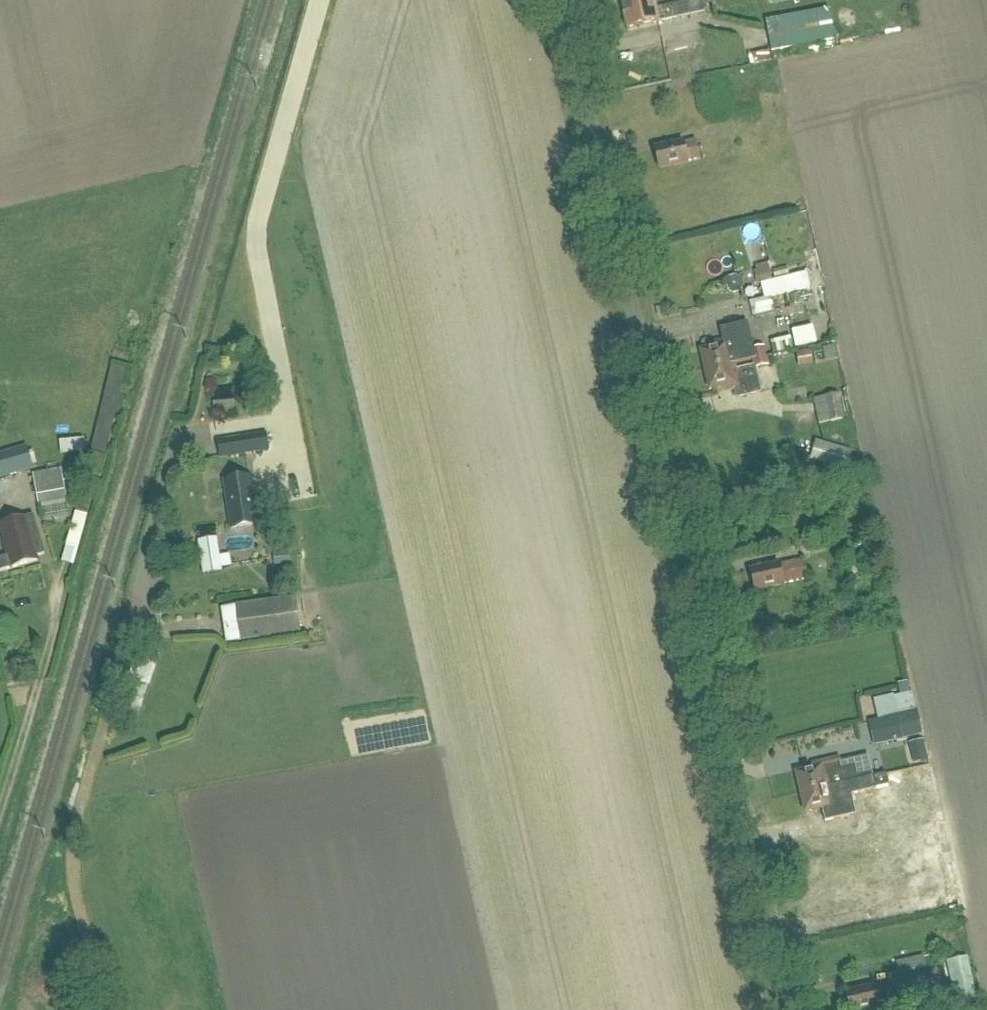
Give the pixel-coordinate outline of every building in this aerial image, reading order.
[(625,10),(654,4),(654,0),(623,0),(625,10)] [(656,12),(654,4),(625,10),(629,30),(663,23),(677,20),(705,14),(702,2),(672,9),(656,12)] [(766,23),(772,52),(835,41),(829,11),(766,23)] [(744,137),(728,139),(729,152),(745,150),(744,137)] [(701,160),(698,143),(685,146),(684,145),(656,151),(660,170),(688,164),(688,162),(701,160)] [(765,285),(769,299),(790,294),(787,280),(774,283),(769,264),(758,267),(759,273),(757,273),(760,286),(765,285)] [(777,312),(774,299),(752,304),(755,317),(777,312)] [(701,352),(706,371),(735,364),(752,361),(756,360),(765,358),(763,348),(754,350),(748,324),(723,330),(725,342),(707,346),(708,350),(701,352)] [(817,346),(813,329),(793,333),(797,350),(817,346)] [(823,351),(826,363),(837,361),(835,348),(823,351)] [(810,352),(797,355),(799,368),(812,365),(810,352)] [(765,358),(756,360),(752,361),(754,371),(767,368),(765,358)] [(735,364),(706,371),(710,391),(717,389),(717,393),(735,389),(737,399),(761,394),(758,378),(755,379),(752,368),(737,371),(735,364)] [(107,459),(128,372),(111,368),(90,455),(107,459)] [(826,399),(831,424),(845,421),(839,396),(826,399)] [(229,459),(269,453),(266,434),(226,440),(229,459)] [(84,440),(60,443),(61,456),(85,453),(84,440)] [(823,445),(817,465),(844,473),(850,453),(823,445)] [(30,477),(24,455),(0,462),(0,485),(30,477)] [(69,503),(63,472),(34,478),(39,509),(69,503)] [(224,483),(231,531),(271,525),(274,520),(273,510),(269,507),(256,509),(252,479),(224,483)] [(66,548),(78,551),(88,517),(76,513),(66,548)] [(45,556),(34,517),(0,526),(0,528),(9,557),(0,560),(0,573),(37,562),(36,558),(45,556)] [(219,558),(203,561),(205,577),(221,574),(219,558)] [(752,594),(804,583),(798,564),(747,577),(752,594)] [(236,608),(237,610),(225,612),(229,645),(241,643),(301,635),(296,600),(236,608)] [(907,683),(898,685),(901,697),(910,695),(907,683)] [(897,717),(916,713),(912,695),(893,699),(897,717)] [(916,713),(897,717),(876,721),(882,746),(921,737),(916,713)] [(927,760),(923,744),(911,747),(914,763),(927,760)] [(796,774),(801,794),(872,779),(868,759),(842,765),(840,759),(812,766),(813,771),(796,774)] [(931,767),(886,778),(886,775),(872,779),(801,794),(805,814),(822,810),(825,824),(856,816),(852,797),(877,791),(882,815),(902,810),(904,818),(911,817),(913,826),(924,823),(924,826),(943,822),(931,767)] [(829,920),(831,929),(850,925),(848,916),(829,920)] [(979,1001),(970,959),(949,963),(954,986),(956,985),(961,1005),(979,1001)] [(888,1006),(883,987),(843,996),(846,1009),(889,1009),(888,1006)] [(948,992),(914,1000),(914,999),(906,1001),(908,1009),(952,1009),(948,992)]
